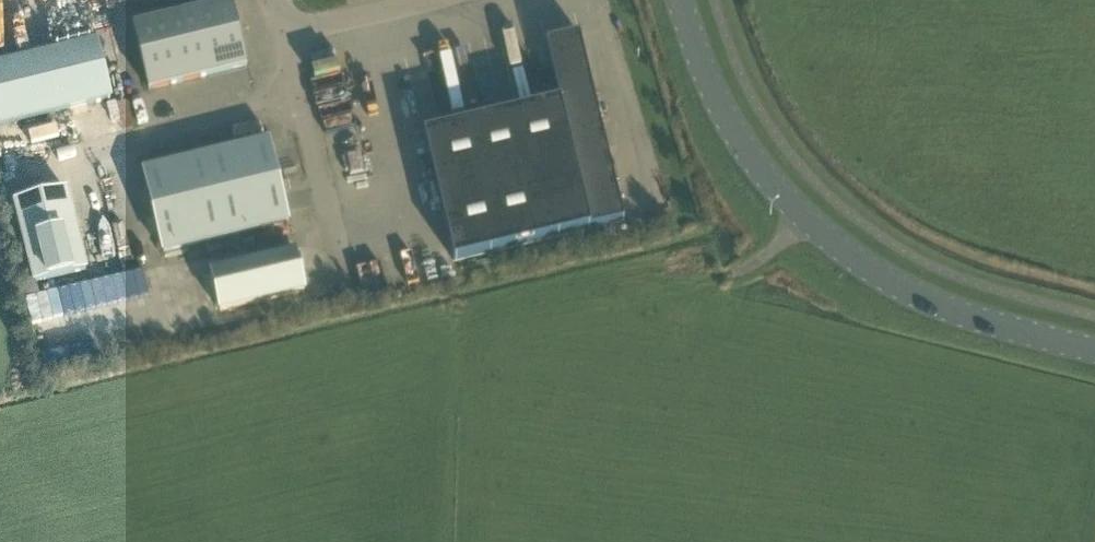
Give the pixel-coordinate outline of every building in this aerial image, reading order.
[(246,66),(230,2),(132,26),(148,91),(246,66)] [(559,101),(423,134),(454,262),(624,221),(579,33),(545,42),(559,101)] [(110,100),(96,41),(0,64),(0,127),(110,100)] [(496,73),(503,99),(528,93),(520,66),(496,73)] [(288,222),(269,142),(143,173),(163,253),(288,222)] [(86,271),(66,191),(15,203),(35,282),(35,284),(86,271)] [(295,253),(210,273),(219,312),(304,292),(295,253)] [(35,282),(20,286),(23,302),(39,298),(35,284),(35,282)] [(165,284),(138,289),(142,310),(168,305),(165,284)]
